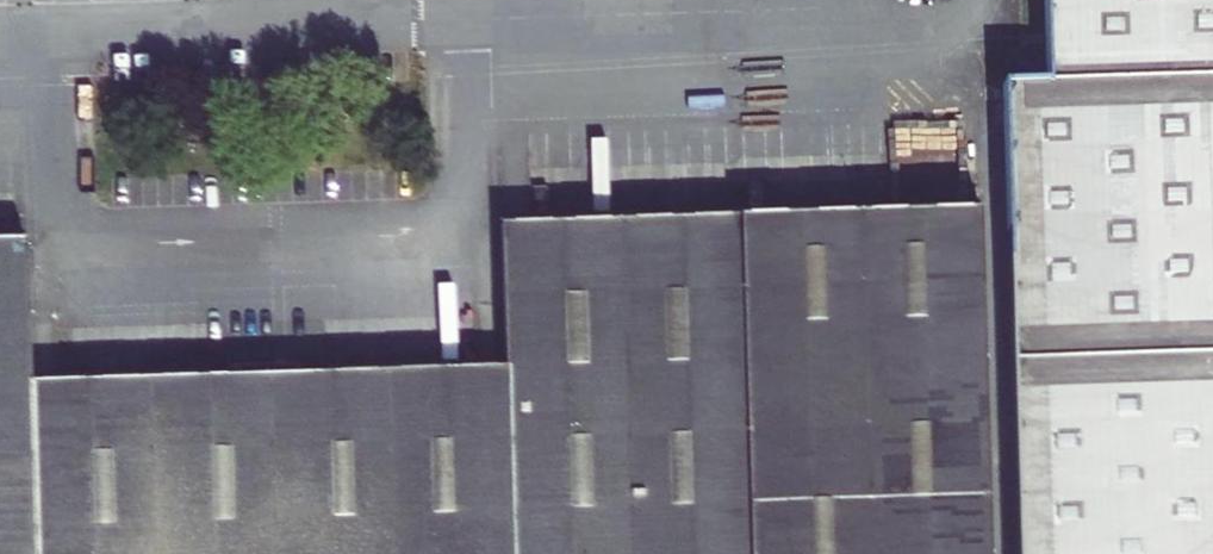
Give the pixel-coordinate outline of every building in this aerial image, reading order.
[(1022,553),(1212,553),(1212,0),(1046,0),(1049,90),(1007,91),(1022,553)] [(980,213),(500,229),(504,372),(30,387),(26,244),(0,245),(0,553),(991,553),(980,213)]
